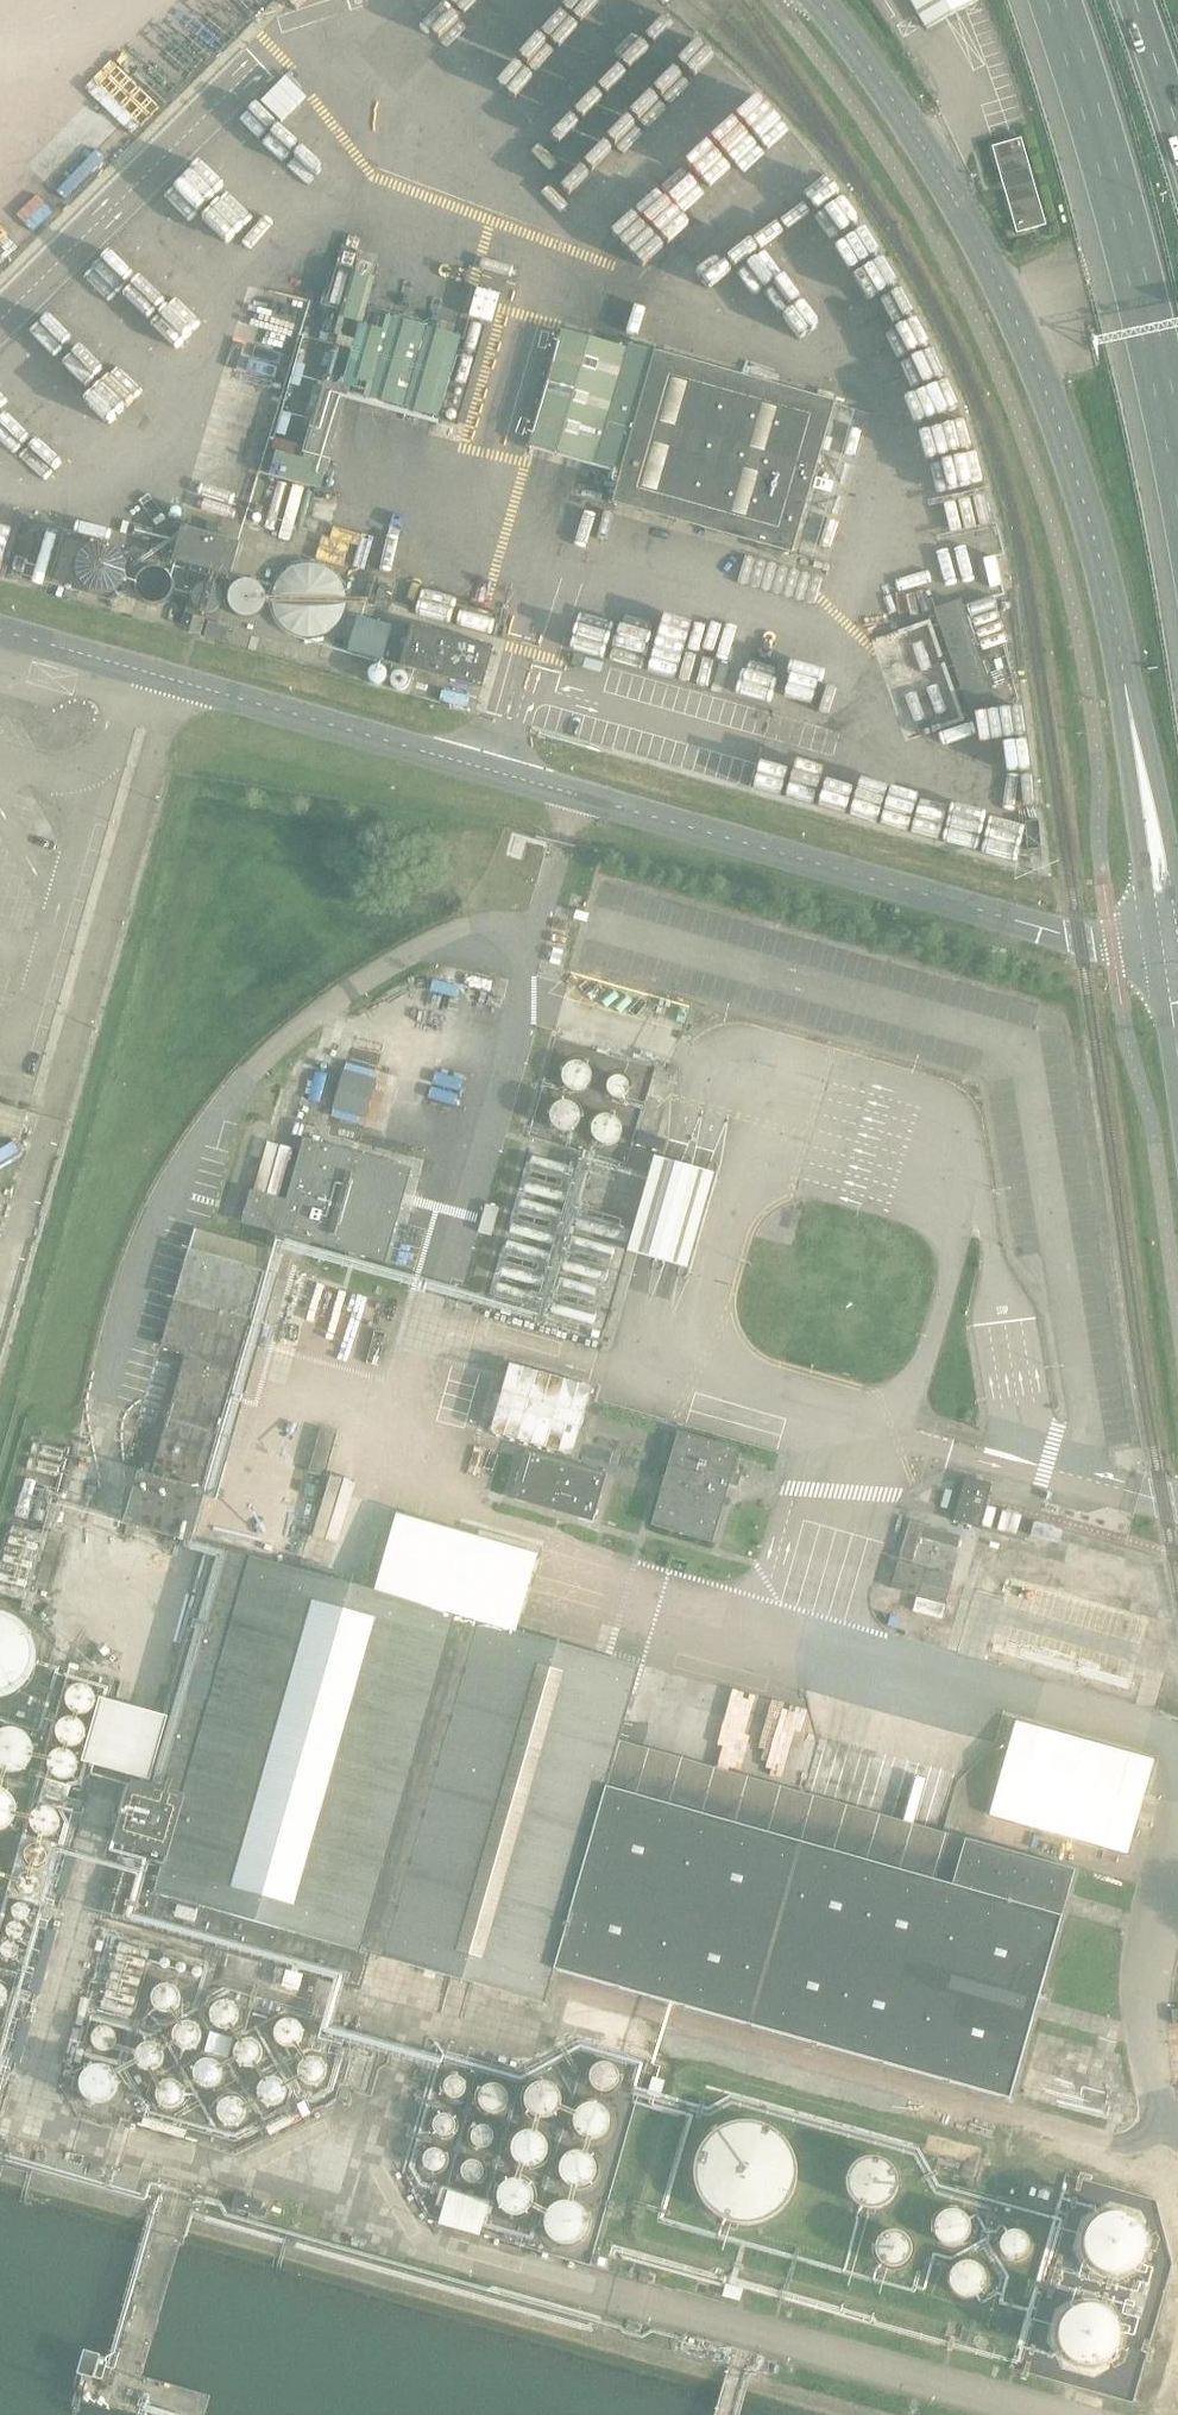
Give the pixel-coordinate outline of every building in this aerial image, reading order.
[(926,26),(927,29),(978,1),(978,0),(911,0),(926,26)] [(697,49),(674,75),(695,94),(718,68),(697,49)] [(992,147),(1002,182),(1017,233),(1046,225),(1021,139),(992,147)] [(337,348),(304,461),(327,468),(347,396),(438,421),(461,335),(386,315),(383,329),(363,324),(376,276),(353,270),(333,339),(337,340),(335,348),(337,348)] [(503,293),(474,285),(466,314),(495,322),(503,293)] [(563,329),(527,444),(595,465),(621,472),(655,352),(629,344),(628,349),(563,329)] [(835,403),(655,352),(621,472),(613,502),(793,552),(835,403)] [(277,453),(270,477),(321,491),(327,468),(304,461),(277,453)] [(241,541),(183,524),(173,559),(231,575),(241,541)] [(117,561),(118,560),(116,552),(112,546),(106,541),(98,539),(89,540),(82,544),(78,551),(75,559),(76,567),(78,570),(81,575),(88,579),(91,581),(96,581),(103,580),(111,576),(116,569),(117,561)] [(170,576),(170,575),(168,566),(164,560),(158,555),(151,554),(145,554),(141,555),(136,559),(130,565),(129,569),(128,574),(129,582),(134,589),(140,594),(148,596),(153,596),(157,594),(163,591),(168,585),(169,580),(170,576)] [(346,604),(346,603),(346,597),(343,589),(340,582),(336,576),(329,571),(322,567),(318,565),(308,563),(301,564),(293,566),(286,569),(280,574),(275,580),(271,586),(269,593),(267,601),(268,609),(270,617),(273,624),(279,631),(285,636),(293,640),(305,642),(312,642),(321,640),(330,635),(335,631),(340,624),(343,618),(345,610),(346,604)] [(228,591),(228,590),(227,583),(222,576),(219,573),(214,570),(207,569),(202,570),(198,572),(191,577),(187,584),(186,591),(188,599),(192,605),(199,610),(206,612),(211,611),(215,610),(222,605),(226,599),(228,591)] [(261,617),(265,585),(235,581),(231,612),(261,617)] [(935,609),(968,707),(995,698),(964,599),(935,609)] [(358,601),(347,635),(389,648),(400,614),(358,601)] [(200,636),(205,619),(194,616),(189,633),(200,636)] [(230,628),(209,622),(205,637),(225,643),(230,628)] [(400,666),(482,689),(494,647),(412,624),(400,666)] [(411,1168),(447,1178),(476,1073),(353,1038),(323,1144),(411,1168)] [(514,1122),(522,1094),(508,1090),(500,1119),(514,1122)] [(20,1140),(28,1112),(17,1109),(13,1108),(0,1104),(0,1135),(20,1140)] [(386,1262),(411,1168),(323,1144),(304,1138),(286,1201),(250,1191),(242,1222),(386,1262)] [(630,1250),(691,1267),(717,1171),(655,1155),(630,1250)] [(139,1476),(125,1527),(192,1546),(205,1498),(217,1502),(279,1277),(280,1272),(285,1254),(195,1228),(190,1248),(162,1352),(186,1358),(153,1480),(139,1476)] [(512,1355),(492,1422),(575,1446),(594,1378),(512,1355)] [(732,1473),(739,1449),(678,1432),(651,1525),(712,1543),(729,1484),(733,1485),(736,1474),(732,1473)] [(593,1522),(607,1473),(526,1450),(512,1499),(593,1522)] [(992,1484),(966,1477),(953,1521),(979,1528),(992,1484)] [(910,1522),(891,1588),(917,1596),(912,1612),(941,1621),(953,1578),(912,1566),(919,1539),(956,1550),(960,1536),(910,1522)] [(1031,1535),(1059,1543),(1062,1531),(1034,1523),(1031,1535)] [(339,1583),(333,1582),(302,1573),(213,1549),(145,1787),(134,1784),(116,1847),(127,1850),(106,1921),(361,1994),(372,1954),(543,2003),(552,1970),(1010,2099),(1075,1871),(965,1840),(952,1885),(604,1787),(638,1668),(339,1583)] [(1023,1578),(1049,1585),(1056,1558),(1029,1551),(1023,1578)] [(304,1564),(302,1573),(333,1582),(339,1583),(341,1574),(304,1564)] [(1012,1577),(991,1650),(1130,1690),(1151,1617),(1012,1577)] [(36,1653),(35,1645),(32,1636),(29,1629),(23,1621),(16,1616),(10,1612),(2,1610),(0,1609),(0,1697),(5,1696),(15,1691),(22,1686),(28,1679),(32,1671),(35,1664),(36,1654),(36,1653)] [(1014,1721),(989,1814),(1131,1854),(1156,1761),(1014,1721)] [(31,1752),(30,1747),(29,1742),(24,1735),(16,1730),(13,1728),(7,1727),(1,1728),(0,1728),(0,1774),(5,1776),(13,1775),(19,1772),(23,1769),(28,1762),(30,1757),(31,1752)] [(17,1807),(16,1802),(15,1797),(10,1790),(4,1786),(0,1784),(0,1829),(5,1827),(10,1824),(15,1816),(17,1808),(17,1807)] [(223,2029),(242,2009),(227,1995),(208,2015),(223,2029)] [(297,2063),(271,2062),(272,2050),(278,2043),(291,2044),(291,2024),(267,2023),(263,2019),(238,2050),(237,2063),(226,2054),(215,2060),(230,2072),(229,2090),(217,2106),(207,2105),(207,2122),(209,2119),(215,2131),(238,2150),(280,2128),(281,2107),(297,2120),(306,2115),(299,2102),(318,2093),(318,2086),(328,2086),(329,2065),(318,2056),(305,2056),(298,2064),(297,2063)] [(131,2076),(132,2075),(130,2066),(125,2058),(118,2053),(109,2051),(100,2052),(96,2054),(92,2056),(89,2060),(86,2065),(84,2069),(83,2074),(85,2083),(88,2088),(90,2092),(97,2096),(106,2099),(115,2098),(119,2096),(125,2092),(129,2085),(131,2076)] [(605,2061),(590,2075),(605,2091),(620,2076),(605,2061)] [(524,2104),(552,2117),(564,2092),(536,2079),(524,2104)] [(487,2101),(502,2099),(500,2084),(485,2086),(487,2101)] [(579,2105),(581,2131),(607,2129),(605,2103),(579,2105)] [(798,2171),(798,2170),(797,2160),(794,2149),(789,2139),(781,2130),(773,2124),(762,2119),(755,2117),(742,2115),(732,2117),(722,2120),(712,2126),(704,2133),(698,2139),(693,2150),(690,2161),(689,2171),(690,2181),(694,2192),(699,2202),(705,2209),(712,2215),(721,2220),(733,2224),(741,2225),(754,2224),(764,2221),(775,2215),(782,2209),(790,2200),(794,2191),(797,2182),(798,2171)] [(514,2162),(546,2164),(548,2131),(516,2130),(514,2162)] [(585,2185),(599,2160),(575,2146),(560,2171),(585,2185)] [(897,2177),(895,2167),(893,2162),(890,2158),(885,2154),(880,2151),(873,2150),(869,2150),(859,2152),(851,2158),(846,2167),(844,2172),(844,2177),(844,2183),(846,2188),(852,2195),(860,2201),(864,2203),(869,2203),(874,2203),(881,2201),(889,2195),(895,2187),(896,2183),(897,2177)] [(512,2173),(497,2202),(523,2216),(538,2187),(512,2173)] [(481,2234),(491,2200),(450,2188),(440,2221),(481,2234)] [(568,2195),(543,2226),(567,2245),(592,2214),(568,2195)] [(960,2247),(974,2220),(947,2206),(933,2234),(960,2247)] [(1094,2273),(1148,2265),(1140,2211),(1086,2219),(1094,2273)] [(1013,2258),(1031,2246),(1018,2227),(1000,2239),(1013,2258)] [(912,2257),(906,2230),(876,2236),(882,2264),(912,2257)] [(950,2283),(974,2294),(987,2266),(963,2255),(950,2283)] [(1060,2307),(1049,2354),(1113,2368),(1126,2310),(1074,2298),(1072,2309),(1060,2307)]
